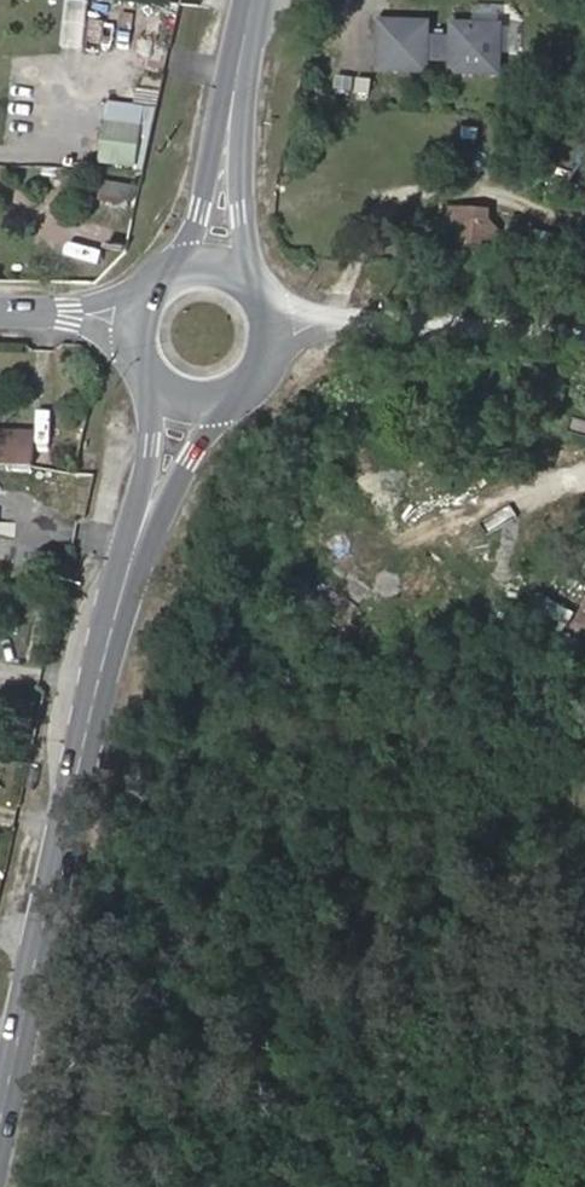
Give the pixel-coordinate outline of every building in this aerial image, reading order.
[(428,21),(380,20),(379,69),(428,70),(428,58),(451,58),(451,70),(500,71),(501,22),(452,21),(452,34),(428,33),(428,21)] [(142,131),(145,109),(107,105),(105,127),(142,131)] [(137,167),(142,131),(105,127),(100,162),(137,167)] [(100,179),(96,201),(135,208),(139,185),(100,179)] [(489,232),(491,212),(450,210),(449,223),(462,239),(462,247),(498,249),(500,233),(489,232)] [(63,242),(62,255),(94,259),(96,247),(63,242)] [(37,433),(0,432),(0,465),(35,468),(37,433)]
